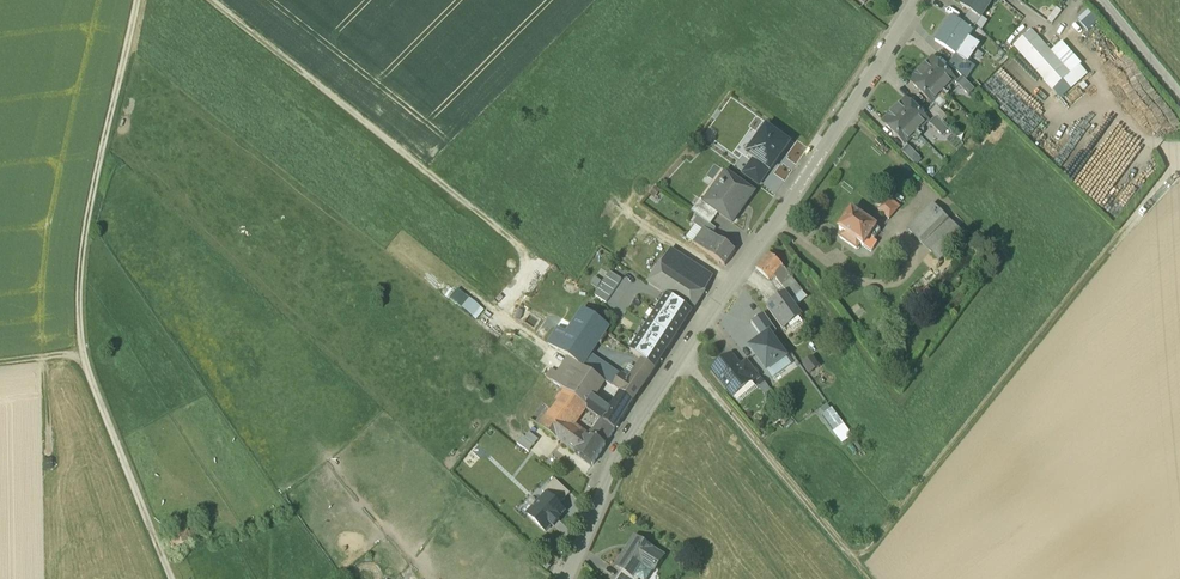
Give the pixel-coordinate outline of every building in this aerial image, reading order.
[(960,5),(969,12),(980,19),(993,0),(963,0),(960,5)] [(1087,10),(1077,20),(1088,31),(1098,21),(1087,10)] [(980,19),(969,12),(965,18),(976,25),(980,19)] [(961,25),(951,18),(935,42),(955,56),(971,32),(961,25)] [(976,25),(965,18),(961,25),(971,32),(976,25)] [(1032,31),(1014,47),(1052,90),(1070,75),(1051,53),(1032,31)] [(1079,66),(1060,45),(1051,53),(1070,75),(1079,66)] [(931,61),(911,81),(911,84),(930,103),(933,103),(953,82),(953,80),(934,61),(931,61)] [(962,78),(956,84),(968,96),(974,90),(962,78)] [(926,121),(907,102),(904,102),(884,122),(884,125),(903,144),(906,144),(926,123),(926,121)] [(946,118),(934,106),(928,113),(934,119),(929,125),(941,137),(947,131),(940,124),(946,118)] [(747,154),(754,159),(769,171),(770,171),(790,144),(767,128),(747,154)] [(919,159),(907,146),(901,152),(914,164),(919,159)] [(742,175),(758,186),(769,171),(754,159),(742,175)] [(713,169),(705,179),(712,185),(720,174),(713,169)] [(704,203),(703,204),(718,214),(731,223),(731,224),(754,192),(727,172),(704,203)] [(878,211),(890,220),(900,207),(888,198),(878,211)] [(704,203),(699,199),(691,212),(697,216),(710,225),(718,214),(703,204),(704,203)] [(934,205),(907,230),(938,262),(965,236),(934,205)] [(879,231),(852,212),(851,212),(848,212),(845,216),(846,219),(847,220),(840,230),(844,233),(840,238),(856,249),(860,244),(863,246),(869,238),(872,240),(879,231)] [(710,225),(697,216),(692,224),(695,226),(686,238),(693,243),(702,231),(710,236),(711,236),(715,229),(710,225)] [(717,240),(711,236),(710,236),(702,231),(693,243),(724,266),(735,251),(718,239),(717,240)] [(697,268),(670,250),(661,263),(688,281),(697,268)] [(781,265),(769,253),(755,268),(768,280),(773,275),(781,265)] [(688,281),(661,263),(647,284),(692,312),(705,292),(702,290),(700,289),(688,281)] [(792,277),(781,265),(773,275),(782,285),(792,277)] [(711,277),(697,268),(688,281),(700,289),(702,290),(711,277)] [(609,272),(605,278),(618,286),(622,280),(609,272)] [(792,277),(782,285),(787,292),(797,284),(792,277)] [(605,278),(602,284),(614,292),(618,286),(605,278)] [(602,284),(598,290),(610,298),(614,292),(602,284)] [(797,284),(787,292),(793,298),(802,291),(803,291),(797,284)] [(598,290),(594,296),(606,304),(610,298),(598,290)] [(802,291),(793,298),(787,292),(784,294),(794,308),(807,297),(802,291)] [(794,308),(784,294),(772,303),(785,321),(788,325),(800,316),(794,308)] [(665,300),(662,305),(686,320),(689,316),(692,312),(667,296),(665,300)] [(785,321),(772,303),(766,307),(779,325),(785,321)] [(676,337),(686,320),(662,305),(651,322),(676,337)] [(584,309),(557,350),(569,358),(582,367),(589,356),(589,355),(604,334),(592,325),(597,318),(584,309)] [(777,332),(764,315),(751,324),(763,339),(769,335),(771,336),(777,332)] [(609,326),(597,318),(592,325),(604,334),(609,326)] [(651,322),(630,353),(642,361),(654,369),(676,337),(651,322)] [(751,348),(767,371),(786,357),(771,336),(769,335),(763,339),(751,348)] [(569,358),(560,352),(556,357),(565,363),(569,358)] [(601,363),(589,355),(589,356),(582,367),(593,375),(601,363)] [(730,356),(713,370),(734,397),(759,377),(747,361),(741,366),(737,365),(730,356)] [(802,364),(810,374),(820,366),(813,356),(802,364)] [(565,363),(553,382),(554,383),(566,391),(576,376),(582,367),(569,358),(565,363)] [(629,382),(621,376),(613,388),(621,394),(632,402),(654,369),(642,361),(629,382)] [(616,373),(601,363),(593,375),(603,382),(608,385),(616,373)] [(593,375),(582,367),(576,376),(597,391),(603,382),(593,375)] [(616,373),(608,385),(612,388),(613,388),(621,376),(623,374),(618,370),(616,373)] [(597,391),(576,376),(566,391),(582,403),(587,406),(587,407),(592,399),(597,391)] [(566,391),(554,383),(529,419),(557,440),(573,416),(582,403),(566,391)] [(613,388),(612,388),(609,392),(618,399),(621,394),(613,388)] [(632,402),(621,394),(618,399),(616,402),(628,409),(632,402)] [(610,411),(592,399),(587,407),(587,410),(597,418),(603,422),(615,430),(628,409),(616,402),(610,411)] [(582,403),(573,416),(579,419),(587,407),(587,406),(582,403)] [(829,404),(818,412),(841,444),(852,436),(829,404)] [(573,416),(557,440),(562,443),(572,429),(575,424),(579,419),(573,416)] [(572,429),(585,438),(575,453),(593,466),(615,430),(603,422),(597,418),(593,425),(596,426),(591,433),(588,434),(575,424),(572,429)] [(585,438),(572,429),(562,443),(575,453),(585,438)] [(538,440),(529,433),(525,439),(534,445),(538,440)] [(528,454),(534,445),(525,439),(523,437),(516,446),(528,454)] [(558,506),(570,494),(555,479),(543,492),(545,494),(558,506)] [(558,506),(545,494),(527,514),(545,532),(551,526),(553,527),(561,519),(559,517),(564,512),(558,506)] [(198,527),(187,532),(191,542),(203,537),(198,527)] [(187,532),(167,541),(171,550),(191,542),(187,532)] [(636,540),(628,552),(626,551),(616,567),(622,571),(634,578),(641,568),(638,566),(642,561),(655,570),(663,557),(636,540)] [(543,565),(547,570),(552,565),(547,562),(543,565)] [(622,571),(616,578),(636,578),(634,578),(622,571)]
